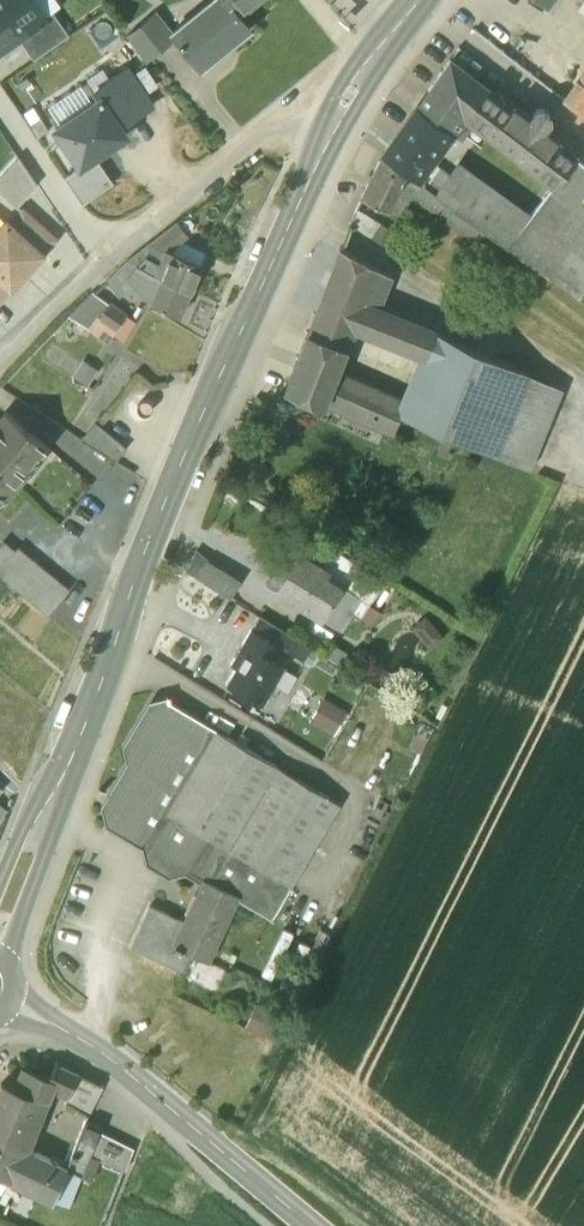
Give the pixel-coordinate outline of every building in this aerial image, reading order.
[(19,38),(46,18),(33,0),(0,0),(0,51),(19,38)] [(172,32),(176,37),(202,68),(249,29),(238,15),(225,0),(211,0),(172,31),(172,32)] [(238,15),(256,0),(225,0),(238,15)] [(156,11),(127,35),(146,63),(176,37),(172,32),(172,31),(156,11)] [(53,14),(19,38),(35,60),(69,36),(53,14)] [(458,51),(450,61),(472,78),(474,80),(482,69),(458,51)] [(450,61),(430,91),(452,108),(472,78),(450,61)] [(101,99),(120,128),(152,107),(127,68),(95,89),(101,99)] [(474,80),(472,78),(452,108),(465,119),(555,189),(577,160),(543,134),(526,120),(474,80)] [(571,107),(583,117),(583,89),(571,107)] [(422,152),(434,161),(465,119),(452,108),(430,91),(399,134),(422,152)] [(120,128),(101,99),(54,131),(80,169),(97,158),(126,138),(120,128)] [(535,109),(526,120),(543,134),(552,122),(551,114),(544,108),(535,109)] [(422,152),(399,134),(383,156),(406,173),(422,152)] [(434,161),(422,152),(406,173),(421,184),(415,196),(417,197),(415,202),(434,215),(444,203),(463,217),(455,228),(476,243),(484,232),(491,237),(508,249),(523,229),(434,161)] [(406,173),(383,156),(361,199),(398,217),(408,192),(415,196),(421,184),(406,173)] [(0,179),(0,192),(18,208),(38,187),(19,158),(0,179)] [(114,184),(97,158),(80,169),(64,178),(81,204),(114,184)] [(508,249),(547,278),(583,230),(583,165),(577,160),(555,189),(523,229),(508,249)] [(350,224),(372,238),(381,224),(356,210),(350,224)] [(23,212),(11,227),(7,223),(0,231),(0,278),(11,288),(54,240),(23,212)] [(149,244),(171,254),(183,243),(190,237),(177,222),(149,244)] [(381,224),(372,238),(400,256),(409,242),(381,224)] [(547,278),(577,299),(583,290),(583,230),(547,278)] [(171,254),(201,267),(206,253),(183,243),(171,254)] [(391,277),(340,250),(316,317),(355,332),(425,360),(435,334),(378,310),(391,277)] [(138,267),(160,277),(191,291),(201,267),(171,254),(162,272),(142,262),(138,267)] [(160,277),(138,267),(131,275),(124,269),(117,278),(150,299),(160,277)] [(191,291),(160,277),(150,299),(150,301),(179,318),(191,291)] [(0,278),(0,300),(11,288),(0,278)] [(70,319),(89,329),(96,318),(109,304),(95,294),(70,319)] [(89,329),(87,331),(108,345),(127,315),(111,302),(109,304),(96,318),(89,329)] [(355,332),(316,317),(309,335),(285,394),(323,410),(324,406),(394,436),(401,418),(407,404),(337,374),(355,332)] [(407,404),(401,418),(496,456),(528,376),(435,334),(425,360),(407,404)] [(551,386),(528,376),(496,456),(519,466),(551,386)] [(141,397),(134,399),(130,406),(131,414),(138,418),(146,416),(151,409),(149,401),(141,397)] [(0,420),(0,476),(15,489),(49,448),(6,412),(0,420)] [(96,423),(82,441),(112,460),(124,445),(96,423)] [(15,489),(0,476),(0,507),(15,489)] [(311,535),(301,552),(324,566),(334,550),(311,535)] [(18,547),(15,551),(3,541),(0,545),(0,576),(47,615),(69,590),(18,547)] [(344,587),(342,589),(361,600),(353,613),(362,619),(384,582),(334,550),(324,566),(332,571),(328,577),(344,587)] [(277,566),(265,585),(323,622),(342,589),(344,587),(328,577),(332,571),(324,566),(301,552),(299,551),(287,572),(277,566)] [(430,616),(418,625),(434,647),(447,637),(430,616)] [(278,647),(253,631),(234,664),(239,667),(229,685),(260,703),(282,665),(271,659),(278,647)] [(340,732),(351,707),(324,695),(313,720),(340,732)] [(337,806),(164,707),(150,711),(125,751),(130,769),(106,811),(111,832),(138,847),(141,863),(163,874),(176,871),(199,882),(234,900),(269,918),(337,806)] [(234,900),(199,882),(182,922),(149,907),(131,946),(186,973),(194,954),(209,961),(234,900)] [(77,1074),(57,1064),(48,1081),(47,1084),(66,1095),(77,1074)] [(2,1084),(0,1089),(0,1176),(9,1181),(22,1148),(47,1084),(48,1081),(22,1070),(15,1089),(2,1084)] [(103,1086),(77,1074),(66,1095),(63,1101),(88,1117),(103,1086)] [(64,1166),(62,1171),(80,1178),(89,1156),(99,1130),(100,1128),(82,1121),(64,1166)] [(134,1148),(99,1130),(89,1156),(124,1170),(134,1148)] [(64,1166),(22,1148),(9,1181),(51,1200),(62,1171),(64,1166)]
